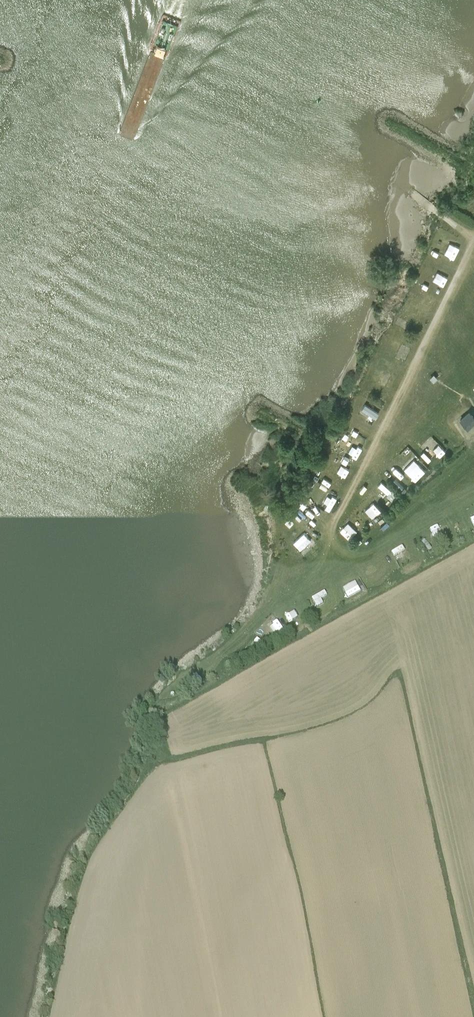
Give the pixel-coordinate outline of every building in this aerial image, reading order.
[(460,420),(467,428),(473,422),(473,418),(469,412),(460,420)] [(430,438),(422,445),(429,452),(436,445),(430,438)] [(321,507),(329,511),(336,497),(328,493),(321,507)] [(373,503),(369,506),(377,516),(381,512),(373,503)] [(348,539),(357,531),(348,523),(340,530),(348,539)]
